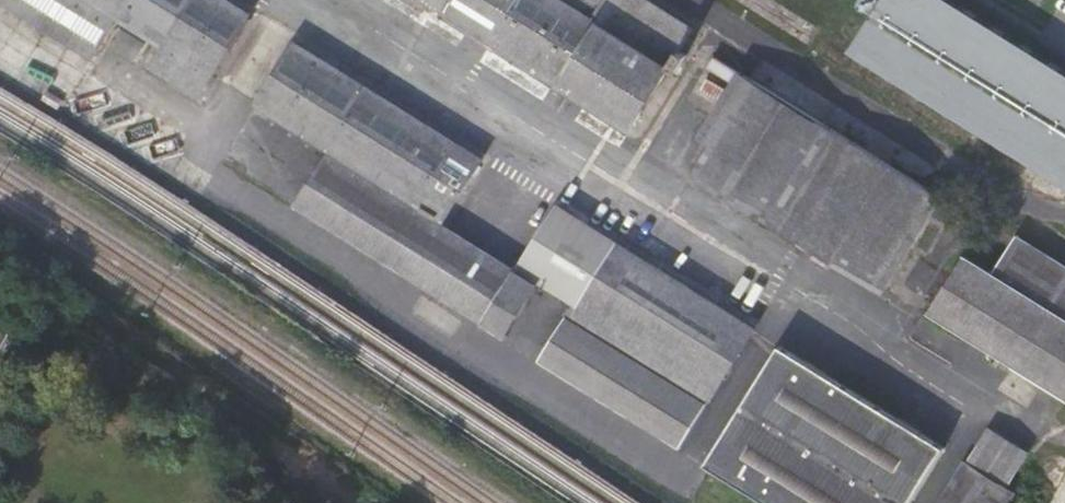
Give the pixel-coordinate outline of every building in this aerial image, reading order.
[(92,57),(117,19),(162,48),(148,69),(196,99),(247,15),(223,0),(0,0),(92,57)] [(631,127),(668,66),(676,71),(686,54),(678,50),(691,28),(646,0),(427,0),(631,127)] [(950,0),(880,0),(847,52),(1064,188),(1064,71),(950,0)] [(28,97),(50,61),(0,30),(0,79),(28,97)] [(324,158),(295,204),(481,318),(509,273),(433,225),(439,216),(444,219),(480,159),(293,44),(256,103),(331,149),(324,158)] [(748,80),(692,172),(878,286),(932,195),(748,80)] [(225,159),(295,204),(324,158),(253,113),(225,159)] [(557,207),(520,267),(538,278),(576,301),(717,388),(753,328),(557,207)] [(936,316),(1064,395),(1064,268),(1022,241),(999,278),(971,260),(936,316)] [(509,273),(481,318),(504,333),(538,278),(520,267),(515,263),(509,273)] [(681,448),(717,388),(576,301),(540,362),(681,448)] [(708,464),(772,502),(914,502),(948,447),(782,345),(708,464)] [(996,430),(975,465),(1013,489),(1034,454),(996,430)] [(975,465),(970,462),(944,502),(1012,502),(1019,492),(1013,489),(975,465)]
